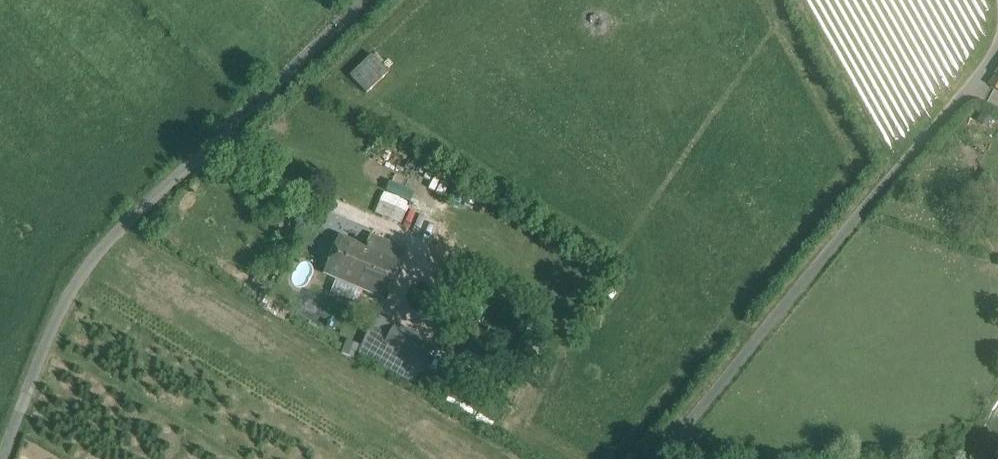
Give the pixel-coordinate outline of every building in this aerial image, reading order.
[(989,86),(997,91),(997,73),(989,86)] [(384,189),(374,212),(411,228),(421,206),(384,189)] [(350,226),(328,275),(392,303),(414,255),(350,226)]
